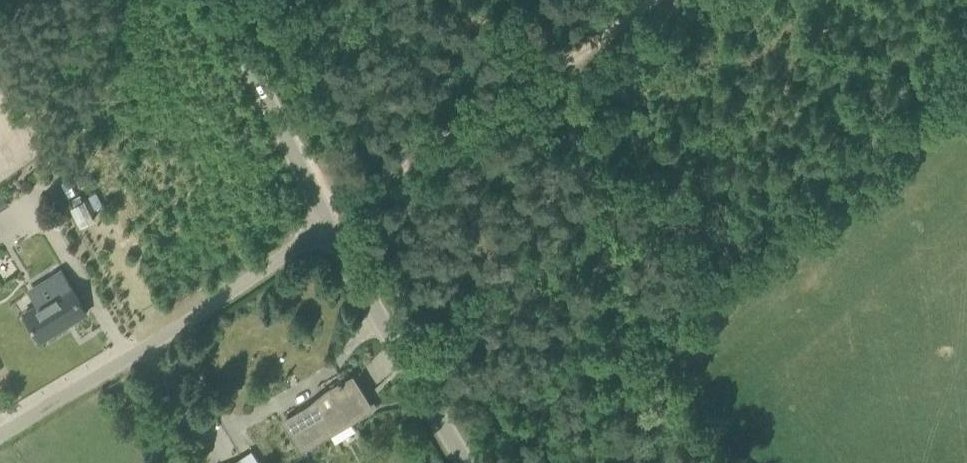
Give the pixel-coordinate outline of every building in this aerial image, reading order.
[(81,225),(96,218),(86,198),(71,204),(81,225)] [(56,294),(28,311),(26,313),(42,340),(88,312),(71,285),(70,286),(61,271),(47,280),(56,294)] [(305,449),(365,413),(359,403),(368,398),(355,375),(330,389),(339,404),(315,418),(308,407),(287,419),(305,449)] [(245,462),(261,462),(253,450),(241,457),(245,462)]
